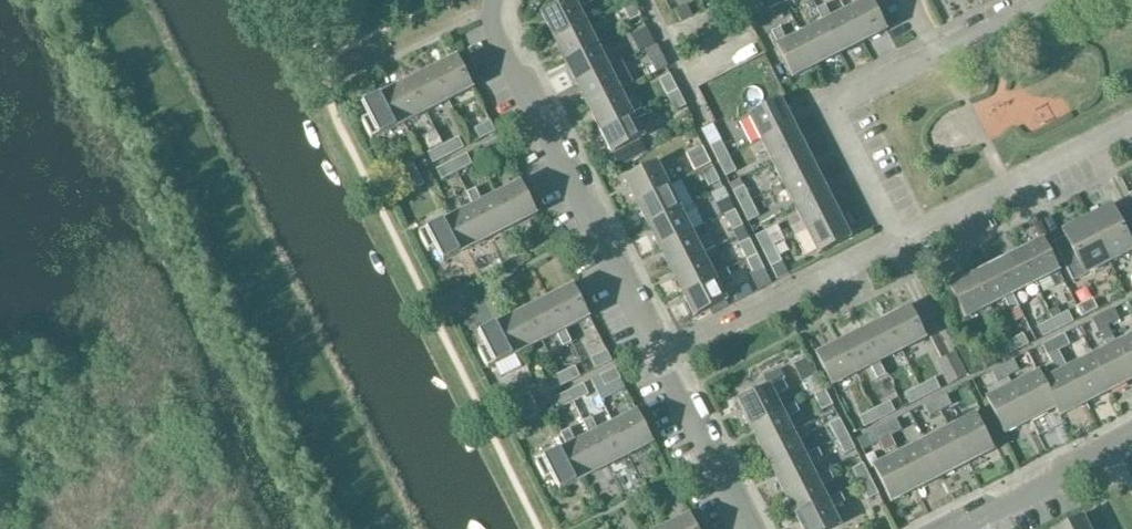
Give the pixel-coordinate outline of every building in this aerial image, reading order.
[(542,15),(554,40),(586,24),(579,9),(592,3),(590,0),(573,0),(542,15)] [(773,9),(785,3),(783,0),(769,0),(773,9)] [(863,43),(887,31),(871,0),(868,0),(846,11),(863,43)] [(761,2),(751,7),(755,15),(765,10),(761,2)] [(627,23),(638,18),(630,3),(620,8),(627,23)] [(817,10),(823,23),(840,55),(863,43),(846,11),(832,18),(825,5),(817,10)] [(681,23),(692,17),(687,6),(676,12),(681,23)] [(800,34),(817,66),(840,55),(823,23),(800,34)] [(554,40),(561,53),(566,62),(598,46),(586,24),(554,40)] [(776,46),(793,78),(817,66),(800,34),(786,41),(780,28),(772,33),(778,45),(776,46)] [(566,62),(568,67),(577,85),(609,68),(598,46),(566,62)] [(433,69),(449,101),(473,89),(457,57),(433,69)] [(577,85),(586,103),(588,107),(620,91),(609,68),(577,85)] [(410,81),(426,113),(449,101),(433,69),(410,81)] [(662,84),(667,96),(678,91),(672,79),(662,84)] [(410,81),(387,92),(403,124),(426,113),(410,81)] [(588,107),(592,115),(600,130),(632,113),(620,91),(588,107)] [(678,91),(667,96),(673,108),(684,103),(678,91)] [(362,122),(371,140),(403,124),(387,92),(363,104),(370,118),(362,122)] [(748,116),(761,141),(793,125),(781,100),(748,116)] [(600,130),(612,154),(644,138),(636,122),(646,117),(642,110),(632,115),(632,113),(600,130)] [(489,123),(477,129),(483,139),(495,133),(489,123)] [(804,147),(793,125),(761,141),(772,163),(804,147)] [(497,139),(486,145),(491,155),(503,149),(497,139)] [(443,146),(448,156),(460,150),(455,140),(443,146)] [(618,167),(646,153),(640,141),(612,155),(618,167)] [(713,150),(719,162),(729,156),(723,145),(713,150)] [(436,162),(448,156),(443,146),(431,152),(436,162)] [(772,163),(783,185),(816,169),(804,147),(772,163)] [(729,156),(719,162),(725,173),(735,168),(729,156)] [(457,173),(469,167),(464,157),(452,162),(457,173)] [(440,168),(445,179),(457,173),(452,162),(440,168)] [(624,179),(637,203),(669,187),(657,163),(624,179)] [(701,171),(707,183),(718,178),(712,166),(701,171)] [(399,173),(404,183),(416,177),(410,167),(399,173)] [(816,169),(783,185),(795,208),(827,192),(816,169)] [(404,184),(409,194),(421,188),(416,177),(404,184)] [(537,215),(521,183),(497,195),(513,227),(537,215)] [(680,209),(669,187),(637,203),(648,226),(680,209)] [(474,206),(490,238),(513,227),(497,195),(482,202),(475,189),(467,193),(474,206)] [(735,195),(741,207),(751,201),(745,190),(735,195)] [(795,208),(806,230),(838,214),(827,192),(795,208)] [(729,198),(716,204),(723,216),(725,215),(735,210),(729,198)] [(751,201),(741,207),(747,218),(757,213),(751,201)] [(451,218),(467,250),(490,238),(474,206),(451,218)] [(1108,262),(1131,250),(1131,218),(1126,207),(1114,213),(1111,207),(1087,219),(1108,262)] [(648,226),(652,234),(659,248),(692,232),(680,209),(648,226)] [(725,215),(731,227),(741,222),(735,210),(725,215)] [(806,230),(819,255),(851,239),(838,214),(806,230)] [(436,249),(443,262),(467,250),(451,218),(419,234),(428,253),(436,249)] [(1108,262),(1087,219),(1062,232),(1065,237),(1053,243),(1072,280),(1108,262)] [(703,254),(692,232),(659,248),(671,271),(703,254)] [(758,240),(764,252),(774,247),(768,235),(758,240)] [(1019,252),(1035,284),(1058,272),(1042,240),(1019,252)] [(751,244),(741,249),(747,261),(757,256),(751,244)] [(774,247),(764,252),(770,264),(780,259),(774,247)] [(1019,252),(996,263),(1012,295),(1035,284),(1019,252)] [(671,271),(682,293),(714,277),(703,254),(671,271)] [(747,261),(753,273),(763,268),(757,256),(747,261)] [(973,275),(990,307),(1004,299),(1011,312),(1019,308),(1012,295),(996,263),(973,275)] [(727,270),(714,277),(682,293),(694,318),(727,301),(719,285),(731,279),(727,270)] [(950,287),(966,318),(990,307),(973,275),(950,287)] [(573,286),(549,298),(565,330),(589,318),(573,286)] [(526,310),(542,342),(557,334),(564,348),(572,344),(565,330),(549,298),(526,310)] [(1089,301),(1077,308),(1083,318),(1094,312),(1089,301)] [(886,319),(902,351),(925,339),(909,307),(886,319)] [(1103,315),(1108,326),(1120,321),(1114,309),(1103,315)] [(526,310),(503,321),(519,353),(542,342),(526,310)] [(1055,319),(1060,329),(1072,323),(1067,313),(1055,319)] [(1091,320),(1097,332),(1108,326),(1103,315),(1091,320)] [(886,319),(863,331),(879,363),(902,351),(886,319)] [(1048,335),(1060,329),(1055,319),(1043,325),(1048,335)] [(478,351),(487,369),(519,353),(503,321),(479,333),(486,347),(478,351)] [(840,342),(856,374),(871,366),(878,380),(886,376),(879,363),(863,331),(840,342)] [(1117,342),(1131,372),(1131,334),(1117,342)] [(1064,335),(1053,340),(1058,352),(1069,347),(1064,335)] [(1014,352),(1026,346),(1021,336),(1009,342),(1014,352)] [(1042,346),(1047,357),(1058,352),(1053,340),(1042,346)] [(817,354),(833,386),(856,374),(840,342),(817,354)] [(997,348),(1002,358),(1014,352),(1009,342),(997,348)] [(1131,381),(1131,372),(1117,342),(1092,355),(1110,392),(1131,381)] [(607,352),(595,358),(600,368),(612,362),(607,352)] [(937,363),(948,384),(966,375),(955,354),(937,363)] [(1085,404),(1110,392),(1092,355),(1066,368),(1085,404)] [(1012,360),(1002,366),(1007,377),(1018,372),(1012,360)] [(991,371),(996,383),(1007,377),(1002,366),(991,371)] [(1060,417),(1085,404),(1066,368),(1042,380),(1041,380),(1056,409),(1055,409),(1060,417)] [(565,385),(577,379),(572,369),(560,375),(565,385)] [(615,370),(603,377),(608,387),(620,381),(615,370)] [(1031,421),(1055,409),(1056,409),(1041,380),(1042,380),(1038,371),(1012,385),(1031,421)] [(548,380),(553,391),(565,385),(560,375),(548,380)] [(738,404),(751,428),(783,412),(782,410),(775,397),(787,391),(782,381),(738,404)] [(925,397),(937,391),(932,381),(920,387),(925,397)] [(1012,385),(986,398),(1005,434),(1031,421),(1012,385)] [(573,403),(585,397),(580,386),(568,392),(573,403)] [(908,393),(913,403),(925,397),(920,387),(908,393)] [(821,407),(831,402),(825,390),(815,395),(821,407)] [(556,398),(561,409),(573,403),(568,392),(556,398)] [(945,394),(934,400),(939,411),(951,406),(945,394)] [(751,428),(762,450),(794,434),(786,419),(799,413),(800,415),(819,406),(814,395),(795,405),(795,404),(782,410),(783,412),(751,428)] [(515,402),(521,412),(532,406),(527,396),(515,402)] [(923,405),(928,416),(939,411),(934,400),(923,405)] [(880,420),(892,414),(887,404),(875,410),(880,420)] [(532,406),(521,412),(526,423),(538,416),(532,406)] [(863,415),(868,426),(880,420),(875,410),(863,415)] [(614,423),(630,455),(653,443),(637,411),(614,423)] [(949,428),(967,464),(993,451),(974,416),(949,428)] [(584,422),(590,435),(607,467),(630,455),(614,423),(598,431),(591,418),(584,422)] [(896,419),(885,425),(890,436),(901,431),(896,419)] [(831,426),(836,438),(847,433),(841,421),(831,426)] [(890,436),(885,425),(873,430),(879,442),(890,436)] [(942,477),(967,464),(949,428),(924,441),(942,477)] [(560,434),(567,447),(583,479),(607,467),(590,435),(576,442),(569,430),(560,434)] [(847,433),(836,438),(842,450),(853,445),(847,433)] [(762,450),(766,458),(773,472),(805,456),(794,434),(762,450)] [(553,478),(560,491),(583,479),(567,447),(563,449),(557,438),(537,449),(542,459),(535,463),(545,482),(553,478)] [(917,489),(942,477),(924,441),(899,454),(917,489)] [(773,472),(784,495),(816,479),(809,464),(822,458),(818,450),(805,456),(773,472)] [(874,453),(865,457),(871,468),(873,467),(879,464),(874,453)] [(879,464),(873,467),(891,502),(917,489),(899,454),(879,464)] [(854,473),(860,485),(871,480),(865,468),(854,473)] [(829,472),(816,479),(784,495),(796,517),(828,501),(820,486),(834,480),(829,472)] [(871,480),(860,485),(866,496),(877,491),(871,480)] [(796,517),(802,528),(833,528),(840,526),(832,509),(845,503),(841,494),(828,501),(796,517)] [(667,528),(697,528),(689,515),(666,527),(667,528)] [(1058,528),(1090,528),(1084,516),(1058,528)]
